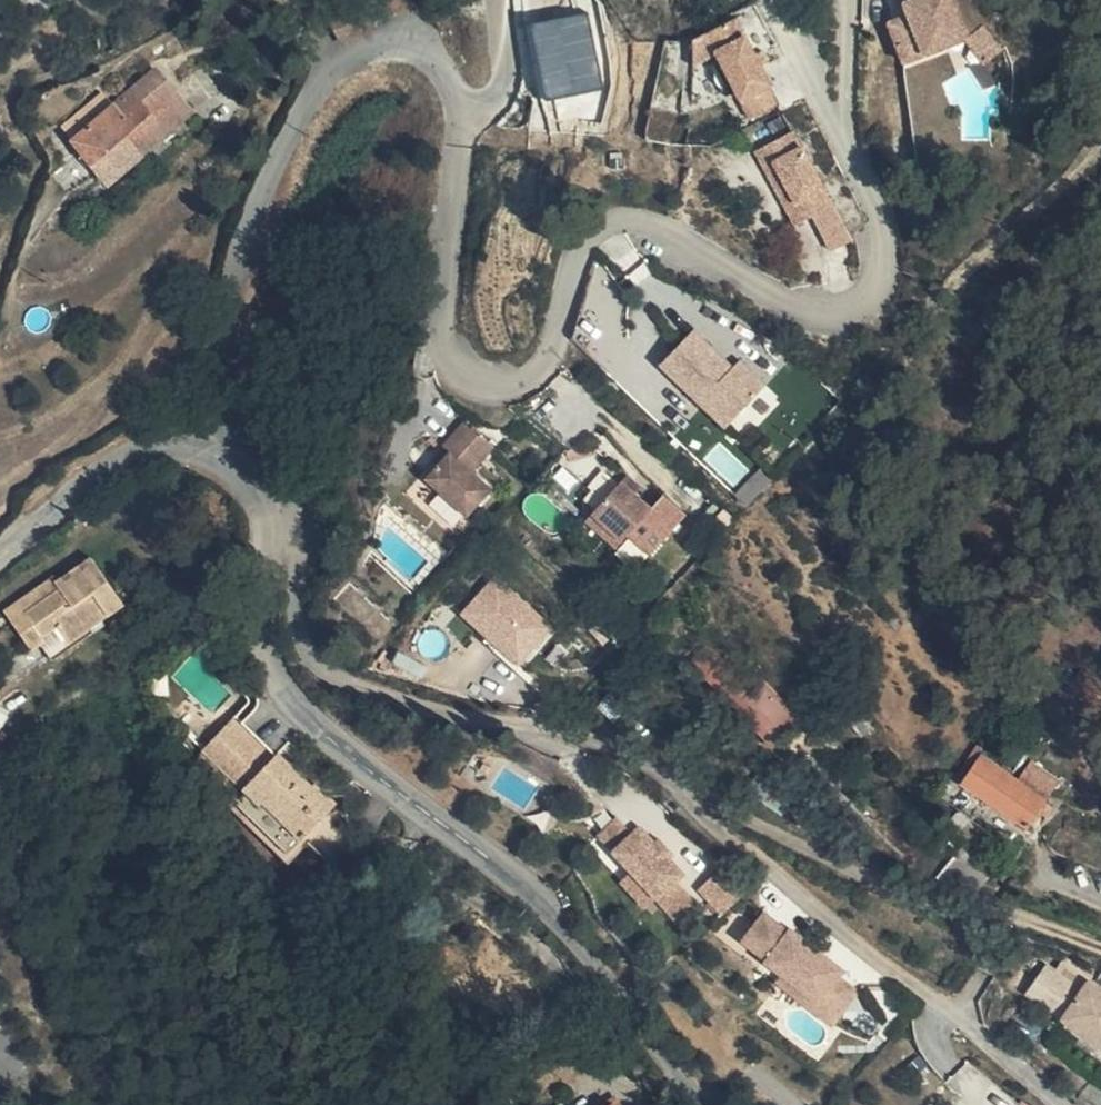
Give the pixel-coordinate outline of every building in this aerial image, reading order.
[(923,1),(903,9),(904,11),(908,21),(887,30),(904,69),(946,51),(940,37),(960,28),(948,0),(923,0),(923,1)] [(902,0),(893,0),(899,13),(904,11),(903,9),(923,1),(923,0),(905,0),(903,1),(902,0)] [(604,92),(597,15),(531,21),(539,98),(604,92)] [(733,27),(704,43),(718,71),(734,100),(748,128),(778,112),(758,75),(752,63),(733,27)] [(940,37),(946,51),(966,43),(960,28),(940,37)] [(982,29),(966,43),(985,66),(1002,52),(982,29)] [(759,59),(752,63),(758,75),(766,71),(759,59)] [(170,64),(92,130),(124,174),(201,109),(170,64)] [(734,100),(718,71),(708,76),(724,105),(734,100)] [(755,152),(764,169),(774,164),(796,204),(786,209),(795,226),(813,217),(832,206),(792,132),(755,152)] [(764,169),(786,209),(796,204),(774,164),(764,169)] [(832,206),(813,217),(832,252),(852,241),(832,206)] [(726,360),(694,330),(660,367),(706,410),(718,398),(740,419),(767,385),(740,360),(734,367),(729,373),(721,365),(726,360)] [(734,367),(726,360),(721,365),(729,373),(734,367)] [(718,398),(706,410),(728,431),(740,419),(718,398)] [(490,453),(460,426),(439,452),(446,458),(421,485),(463,522),(487,495),(467,478),(490,453)] [(619,486),(614,492),(626,503),(632,497),(619,486)] [(614,492),(584,526),(614,552),(636,527),(659,547),(678,524),(655,505),(644,518),(626,503),(614,492)] [(632,535),(621,545),(639,566),(650,557),(632,535)] [(40,629),(50,642),(66,664),(99,643),(94,636),(127,614),(124,609),(113,593),(104,585),(88,561),(53,584),(60,593),(24,618),(27,623),(40,629)] [(483,588),(461,610),(521,667),(560,627),(495,566),(479,584),(483,588)] [(31,651),(34,655),(45,649),(57,670),(66,664),(50,642),(40,629),(27,623),(24,618),(60,593),(53,584),(49,579),(0,616),(0,620),(9,631),(21,640),(31,651)] [(1100,652),(1089,664),(1100,674),(1100,652)] [(709,657),(696,673),(762,738),(787,711),(763,690),(756,698),(709,657)] [(266,733),(231,768),(234,770),(275,807),(314,828),(335,844),(339,850),(368,819),(347,798),(343,802),(310,769),(307,771),(266,733)] [(1047,801),(978,758),(958,783),(1029,828),(1047,801)] [(275,807),(234,770),(229,774),(270,815),(266,820),(319,870),(339,850),(335,844),(314,828),(275,807)] [(616,833),(635,815),(619,798),(602,816),(616,833)] [(657,825),(642,808),(635,815),(616,833),(633,852),(623,862),(648,889),(659,880),(678,901),(698,882),(679,862),(664,845),(671,839),(676,834),(663,820),(657,825)] [(962,892),(988,871),(963,837),(936,858),(962,892)] [(685,855),(671,839),(664,845),(679,862),(685,855)] [(725,895),(746,875),(722,849),(701,869),(725,895)] [(762,935),(784,907),(767,893),(745,921),(762,935)] [(791,913),(784,907),(762,935),(769,940),(791,913)] [(846,951),(793,910),(791,913),(769,940),(768,943),(785,956),(821,984),(842,956),(846,951)] [(821,984),(785,956),(780,963),(835,1006),(861,971),(842,956),(821,984)] [(1100,1058),(1100,1004),(1089,996),(1083,1004),(1046,978),(1026,1007),(1100,1058)]
